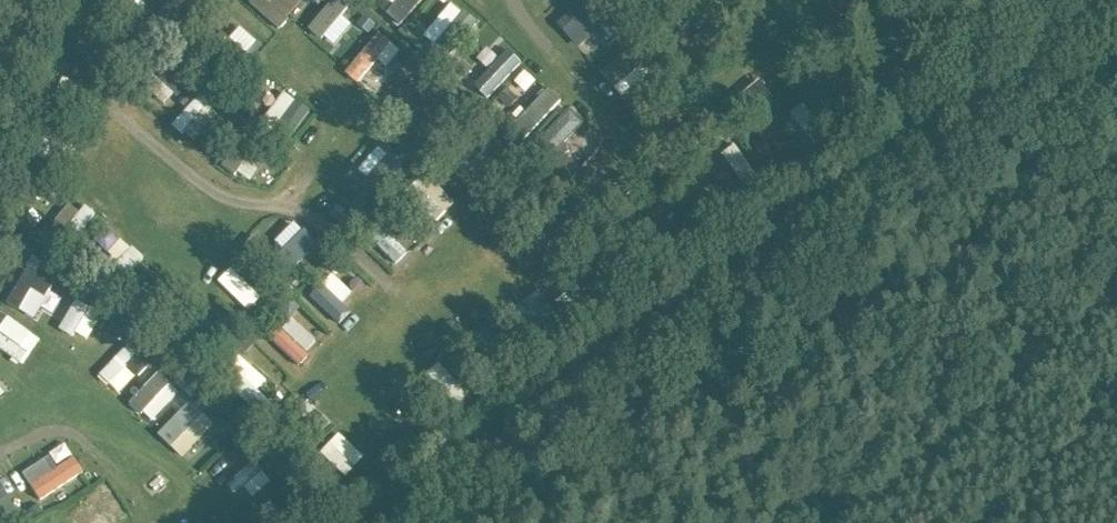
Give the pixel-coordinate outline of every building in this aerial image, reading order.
[(253,1),(276,26),(302,2),(300,0),(254,0),(253,1)] [(333,47),(359,14),(341,0),(329,0),(308,26),(333,47)] [(393,3),(386,11),(400,23),(421,0),(389,0),(393,3)] [(576,48),(609,25),(591,0),(585,0),(557,20),(576,48)] [(437,44),(459,9),(446,1),(424,36),(437,44)] [(378,30),(344,72),(358,83),(379,58),(388,66),(401,50),(378,30)] [(491,92),(516,60),(496,44),(471,76),(491,92)] [(622,96),(647,71),(624,48),(599,72),(622,96)] [(142,77),(165,103),(186,85),(163,59),(142,77)] [(524,70),(515,82),(526,91),(535,79),(524,70)] [(414,76),(389,101),(398,111),(423,85),(414,76)] [(727,105),(739,121),(771,97),(758,81),(727,105)] [(547,86),(521,115),(536,128),(562,99),(547,86)] [(204,90),(172,120),(191,140),(223,111),(204,90)] [(261,120),(286,141),(311,110),(286,90),(261,120)] [(791,110),(807,135),(820,126),(804,101),(791,110)] [(529,138),(542,155),(584,126),(571,108),(529,138)] [(734,142),(722,151),(750,191),(762,182),(734,142)] [(224,163),(248,182),(263,163),(239,144),(224,163)] [(434,222),(454,204),(425,173),(405,192),(434,222)] [(289,268),(310,236),(288,221),(266,252),(289,268)] [(382,226),(371,239),(397,261),(408,248),(382,226)] [(124,279),(141,253),(118,238),(101,263),(124,279)] [(229,266),(216,280),(250,309),(262,295),(229,266)] [(7,305),(38,318),(54,280),(22,267),(7,305)] [(341,302),(352,291),(332,272),(308,297),(337,324),(350,311),(341,302)] [(540,290),(516,305),(531,330),(555,315),(540,290)] [(75,298),(59,328),(74,336),(91,306),(75,298)] [(0,325),(0,347),(21,364),(41,340),(9,314),(0,325)] [(298,363),(318,340),(291,315),(270,338),(298,363)] [(108,382),(138,354),(129,344),(98,372),(108,382)] [(444,355),(424,375),(460,409),(479,389),(444,355)] [(258,389),(267,379),(241,356),(221,378),(255,409),(266,397),(258,389)] [(151,422),(181,390),(158,369),(129,401),(151,422)] [(181,456),(215,423),(191,398),(157,432),(181,456)] [(345,475),(365,454),(339,431),(320,452),(345,475)] [(73,454),(58,465),(48,452),(21,473),(42,501),(85,469),(73,454)] [(255,459),(225,481),(234,494),(244,486),(251,496),(271,481),(255,459)] [(23,516),(0,482),(0,522),(12,522),(23,516)] [(72,516),(77,522),(113,522),(118,519),(102,496),(72,516)]
